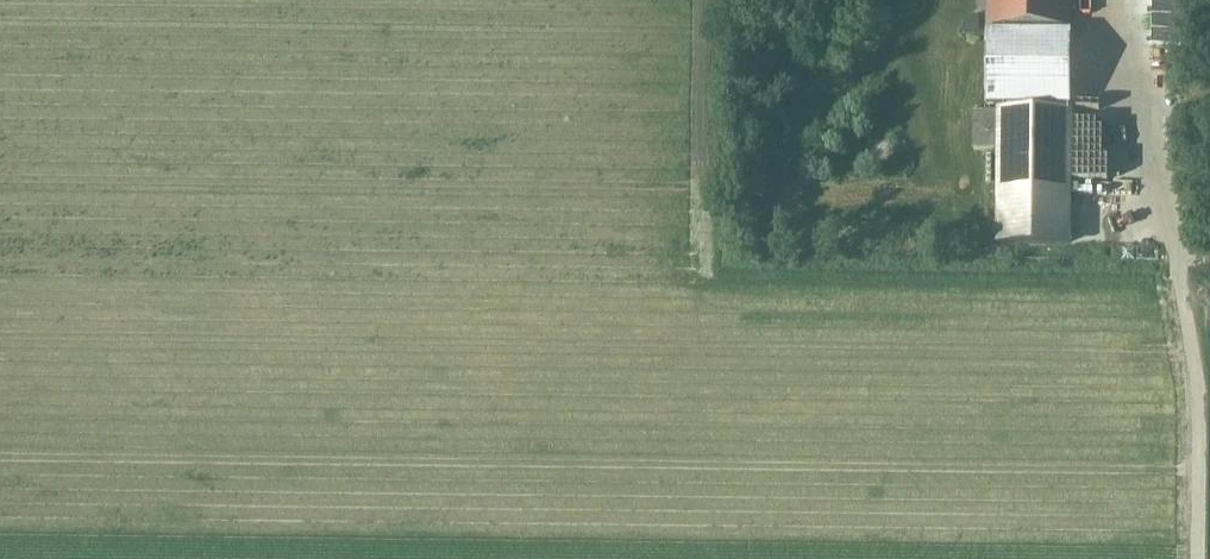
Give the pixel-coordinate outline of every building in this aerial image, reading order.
[(1071,26),(1071,0),(987,0),(987,26),(987,105),(1006,105),(1006,112),(972,112),(972,149),(999,149),(999,241),(1071,241),(1071,112),(1071,26)] [(1149,48),(1165,66),(1179,54),(1163,36),(1149,48)] [(1092,79),(1081,142),(1125,149),(1136,86),(1092,79)]
